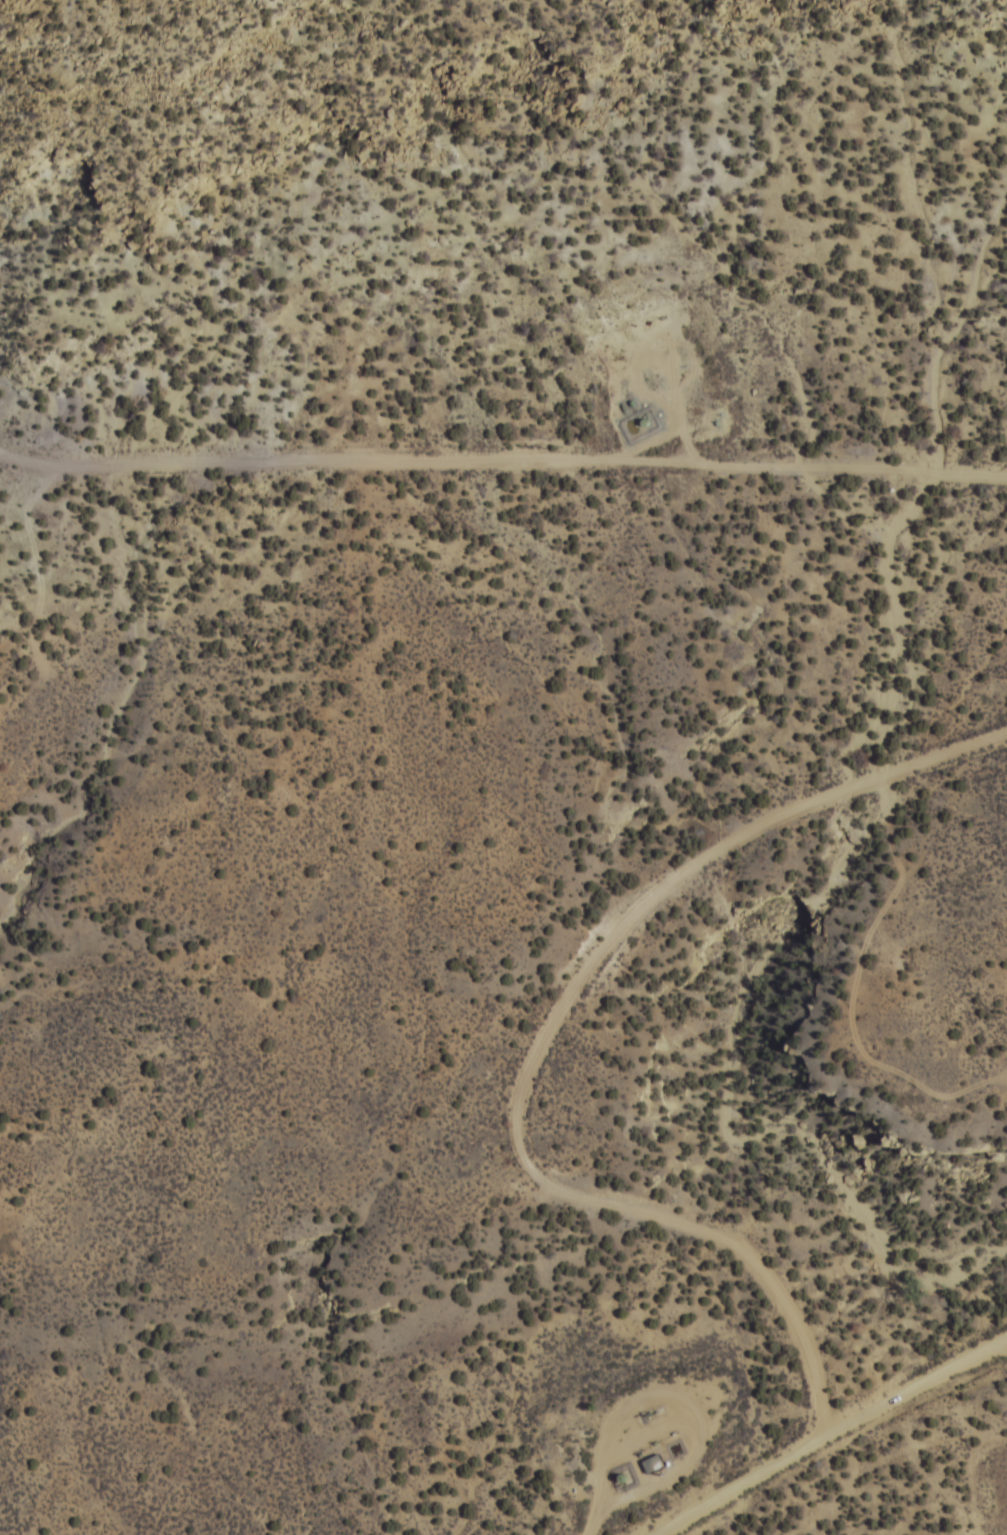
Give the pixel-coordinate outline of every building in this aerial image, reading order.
[(644,1470),(661,1462),(655,1450),(639,1458),(644,1470)]
